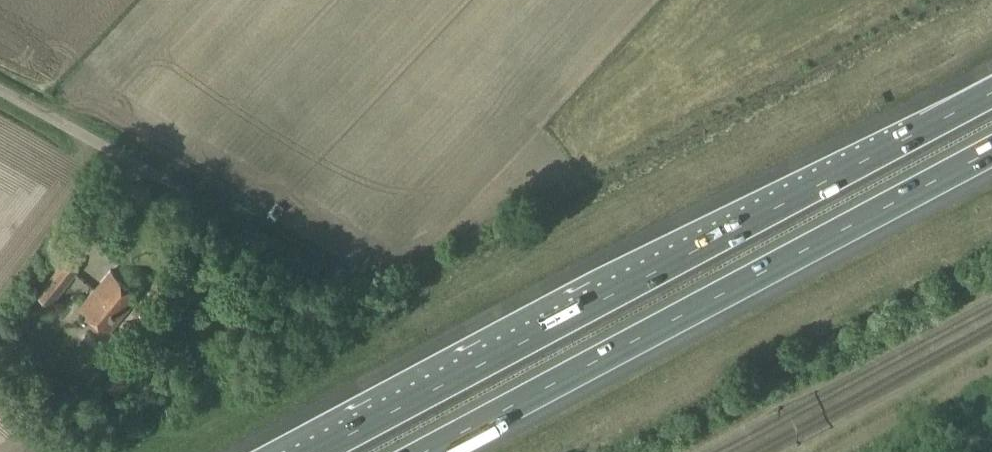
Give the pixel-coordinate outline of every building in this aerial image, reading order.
[(51,305),(80,269),(65,257),(37,294),(51,305)] [(111,330),(140,294),(110,269),(81,305),(111,330)]
